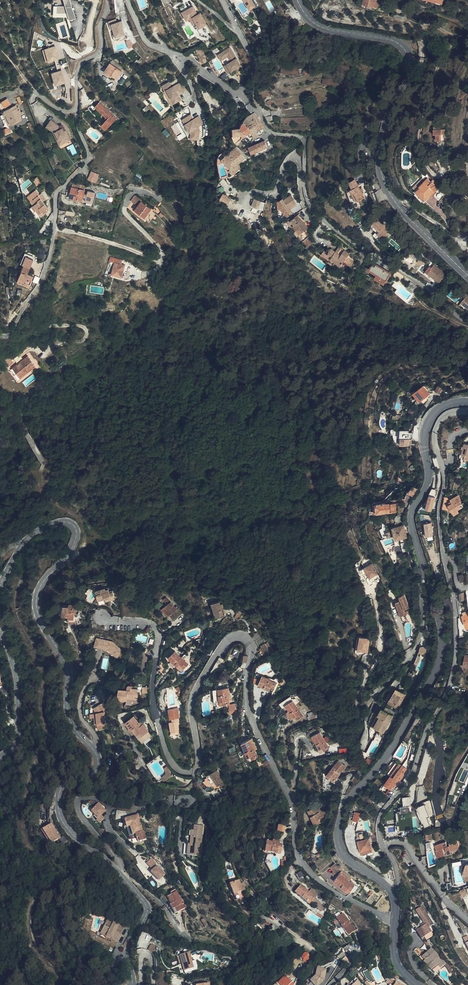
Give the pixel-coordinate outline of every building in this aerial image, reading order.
[(71,0),(64,0),(66,5),(54,5),(54,16),(69,16),(70,19),(76,17),(74,10),(73,10),(71,0)] [(250,10),(255,6),(251,0),(244,0),(250,10)] [(200,14),(198,15),(197,16),(195,13),(196,13),(193,7),(182,13),(186,21),(191,18),(194,24),(196,23),(199,28),(206,24),(200,14)] [(112,23),(116,37),(125,34),(121,20),(112,23)] [(59,58),(56,45),(45,48),(49,61),(59,58)] [(229,49),(220,54),(224,60),(227,58),(230,63),(226,65),(231,73),(235,70),(242,66),(231,48),(229,49)] [(202,65),(207,62),(200,52),(196,55),(202,65)] [(113,59),(111,63),(122,72),(124,69),(122,67),(113,59)] [(127,61),(122,67),(124,69),(131,75),(136,69),(127,61)] [(122,72),(111,63),(104,72),(110,75),(111,74),(112,75),(117,79),(122,72)] [(66,82),(62,69),(52,72),(56,84),(66,82)] [(124,69),(122,72),(125,74),(128,77),(129,77),(131,75),(124,69)] [(168,83),(161,86),(164,91),(166,91),(173,104),(180,100),(178,96),(184,93),(178,84),(171,87),(168,83)] [(262,97),(270,94),(267,85),(259,88),(262,97)] [(173,104),(166,91),(164,91),(163,92),(171,106),(173,104)] [(11,104),(7,98),(1,102),(5,107),(11,104)] [(102,124),(107,128),(117,118),(100,102),(95,107),(107,119),(102,124)] [(15,109),(13,106),(1,112),(8,125),(21,119),(20,116),(24,114),(23,111),(21,112),(18,107),(17,107),(15,109)] [(258,117),(255,112),(248,116),(247,117),(252,123),(253,123),(254,125),(257,124),(261,121),(259,116),(258,117)] [(198,127),(204,124),(199,117),(193,120),(191,116),(183,121),(192,135),(192,140),(200,140),(200,130),(198,127)] [(252,123),(247,117),(242,123),(240,127),(233,128),(234,135),(233,136),(234,139),(236,142),(243,137),(247,134),(251,131),(256,129),(254,125),(253,123),(252,123)] [(51,119),(47,124),(50,126),(49,128),(53,131),(53,132),(54,131),(58,139),(60,138),(62,143),(70,139),(65,130),(64,131),(62,127),(60,128),(59,126),(57,127),(56,126),(57,124),(51,119)] [(261,121),(257,124),(262,134),(263,133),(263,132),(266,130),(261,121)] [(257,124),(254,125),(256,129),(258,132),(259,136),(262,134),(257,124)] [(54,131),(53,132),(59,145),(62,143),(60,138),(58,139),(54,131)] [(269,138),(265,140),(268,146),(269,149),(273,147),(269,138)] [(268,146),(265,140),(249,146),(251,153),(254,152),(268,146)] [(268,146),(254,152),(256,155),(269,149),(268,146)] [(247,159),(240,151),(239,153),(237,151),(235,151),(233,151),(231,153),(230,155),(230,156),(232,159),(227,162),(235,172),(241,167),(240,165),(238,163),(245,157),(247,159)] [(92,171),(89,179),(96,182),(100,174),(92,171)] [(451,181),(447,175),(441,180),(446,185),(451,181)] [(434,185),(430,181),(427,178),(419,186),(420,187),(415,191),(424,200),(428,196),(428,197),(437,188),(434,185)] [(349,190),(351,193),(353,192),(357,201),(359,200),(361,199),(364,198),(361,192),(359,189),(358,186),(349,190)] [(82,201),(85,190),(72,187),(69,198),(82,201)] [(38,214),(39,214),(42,212),(44,214),(48,211),(46,209),(47,207),(43,201),(41,198),(39,195),(40,194),(36,189),(30,194),(34,198),(30,201),(33,205),(31,206),(34,211),(35,210),(38,214)] [(445,197),(439,190),(434,194),(440,201),(445,197)] [(131,200),(138,205),(141,201),(142,200),(136,195),(134,196),(131,200)] [(285,215),(290,215),(289,214),(292,212),(291,210),(296,207),(289,196),(280,201),(282,210),(285,215)] [(263,210),(266,203),(255,198),(251,206),(263,210)] [(151,209),(141,201),(138,205),(135,210),(145,217),(151,209)] [(293,226),(296,230),(299,228),(302,232),(306,229),(304,225),(305,224),(298,214),(290,220),(294,225),(293,226)] [(391,230),(377,217),(371,223),(375,227),(373,229),(375,232),(373,235),(381,241),(391,230)] [(304,241),(303,241),(308,246),(313,242),(308,237),(304,240),(304,241)] [(321,254),(329,260),(330,258),(336,262),(340,266),(344,261),(351,266),(354,261),(347,256),(350,253),(343,248),(344,247),(340,244),(335,251),(331,248),(328,252),(324,249),(321,254)] [(122,264),(123,261),(110,257),(109,261),(115,263),(111,275),(122,278),(125,265),(122,264)] [(23,264),(18,279),(29,284),(33,275),(28,273),(32,262),(25,259),(22,264),(23,264)] [(370,268),(377,273),(386,279),(390,273),(374,263),(370,268)] [(435,264),(428,273),(434,278),(440,282),(446,273),(435,264)] [(398,272),(396,270),(394,274),(396,278),(399,281),(402,283),(404,281),(404,276),(398,272)] [(386,279),(377,273),(374,277),(384,283),(386,279)] [(412,291),(417,285),(410,281),(406,287),(412,291)] [(440,292),(433,287),(431,289),(439,295),(440,292)] [(12,368),(15,372),(17,371),(22,377),(35,366),(28,356),(12,368)] [(430,393),(424,385),(413,393),(419,402),(430,393)] [(399,430),(401,444),(412,443),(411,429),(399,430)] [(408,492),(414,497),(419,489),(413,485),(408,492)] [(436,497),(434,496),(430,495),(427,505),(429,506),(428,509),(432,510),(436,497)] [(458,510),(461,508),(460,505),(462,504),(461,502),(462,501),(459,495),(451,499),(452,501),(450,502),(451,503),(449,505),(454,515),(459,512),(458,510)] [(398,511),(397,502),(376,503),(377,511),(398,511)] [(433,521),(425,522),(426,536),(434,535),(433,521)] [(399,525),(396,526),(393,527),(395,538),(403,537),(406,536),(407,536),(404,524),(399,525)] [(365,566),(372,562),(370,558),(362,561),(365,566)] [(362,567),(364,572),(370,584),(373,583),(372,581),(379,577),(372,562),(365,566),(362,567)] [(103,589),(100,589),(96,590),(99,600),(106,598),(106,600),(111,599),(111,597),(115,596),(114,591),(113,591),(112,587),(103,589)] [(396,602),(399,611),(401,615),(407,613),(411,611),(405,594),(399,596),(400,600),(396,602)] [(216,617),(222,615),(220,608),(222,607),(224,606),(223,602),(221,602),(220,600),(211,602),(216,617)] [(171,614),(169,616),(173,621),(183,613),(178,607),(177,609),(170,601),(167,604),(164,606),(171,614)] [(69,605),(63,605),(62,614),(68,615),(74,616),(75,613),(75,611),(77,612),(78,604),(69,602),(69,605)] [(167,617),(169,616),(171,614),(164,606),(161,610),(167,617)] [(242,612),(239,609),(234,617),(238,618),(239,616),(241,614),(242,612)] [(407,613),(401,615),(403,622),(410,619),(407,613)] [(257,631),(251,634),(255,640),(260,636),(257,631)] [(369,651),(371,637),(360,635),(358,650),(369,651)] [(113,641),(97,636),(95,645),(109,649),(118,658),(124,651),(113,641)] [(260,636),(255,640),(258,645),(264,641),(260,636)] [(260,648),(265,656),(271,653),(265,642),(260,645),(261,647),(260,648)] [(179,668),(181,667),(186,662),(175,650),(168,657),(179,668)] [(167,670),(162,663),(159,665),(161,669),(158,670),(160,675),(167,670)] [(258,684),(270,689),(271,687),(274,688),(277,682),(271,679),(268,678),(268,677),(262,675),(258,684)] [(220,704),(231,703),(230,699),(229,693),(229,686),(218,688),(220,703),(220,704)] [(121,698),(127,699),(127,697),(135,699),(137,699),(139,692),(138,692),(138,688),(130,687),(130,689),(119,687),(117,697),(121,698)] [(406,693),(396,688),(388,702),(399,708),(401,705),(400,704),(406,693)] [(282,707),(285,705),(293,699),(290,695),(282,701),(282,700),(279,702),(282,707)] [(293,699),(285,705),(293,718),(295,717),(296,716),(298,719),(304,715),(300,710),(297,705),(293,699)] [(99,703),(93,706),(96,711),(97,722),(97,727),(105,727),(103,711),(99,703)] [(169,721),(171,732),(179,731),(180,730),(177,718),(180,717),(178,708),(168,709),(170,719),(171,719),(171,721),(169,721)] [(381,708),(377,715),(379,716),(373,726),(380,730),(383,732),(384,732),(394,715),(381,708)] [(136,717),(134,714),(125,720),(131,728),(132,727),(139,737),(149,730),(143,723),(141,724),(136,717)] [(379,716),(377,715),(371,725),(373,726),(379,716)] [(326,742),(324,737),(320,731),(312,736),(319,749),(322,748),(324,751),(329,748),(326,742)] [(258,755),(250,738),(241,742),(248,756),(251,755),(252,758),(258,755)] [(369,763),(373,756),(362,750),(363,758),(369,763)] [(346,766),(339,760),(326,774),(334,780),(346,766)] [(402,765),(397,761),(387,774),(391,776),(385,784),(388,786),(391,789),(394,785),(394,786),(398,781),(399,782),(404,774),(404,772),(407,768),(402,765)] [(164,778),(172,773),(168,765),(165,767),(166,770),(165,774),(162,775),(164,778)] [(218,768),(210,772),(216,783),(219,781),(222,787),(227,784),(218,768)] [(216,783),(210,772),(206,775),(208,778),(211,783),(216,791),(221,787),(222,787),(219,781),(216,783)] [(222,787),(221,787),(225,794),(231,791),(227,784),(222,787)] [(435,815),(430,799),(422,802),(423,804),(417,806),(421,818),(422,818),(424,822),(422,823),(423,826),(426,825),(426,826),(431,824),(429,817),(435,815)] [(101,815),(105,811),(98,804),(91,811),(98,818),(96,820),(100,823),(105,818),(101,815)] [(308,809),(314,824),(318,823),(323,820),(321,817),(318,811),(319,810),(317,805),(308,809)] [(138,818),(137,816),(123,820),(126,828),(129,827),(132,835),(135,834),(136,838),(138,838),(139,842),(145,840),(143,831),(142,832),(139,822),(138,820),(138,818)] [(405,819),(405,823),(398,823),(398,829),(411,828),(410,819),(405,819)] [(285,829),(286,822),(279,821),(278,828),(285,829)] [(51,845),(58,839),(60,838),(55,832),(56,831),(51,824),(41,830),(51,845)] [(190,831),(189,844),(192,845),(191,856),(199,856),(200,845),(199,845),(199,841),(201,842),(202,827),(193,826),(193,831),(190,831)] [(430,830),(425,831),(427,840),(436,838),(435,829),(430,830)] [(364,830),(356,832),(361,853),(373,850),(370,838),(366,838),(364,830)] [(60,838),(58,839),(62,845),(68,840),(65,835),(60,838)] [(435,844),(436,849),(439,848),(441,856),(453,852),(452,850),(454,849),(460,847),(457,841),(457,840),(450,842),(451,844),(447,845),(446,841),(435,844)] [(282,845),(279,844),(271,844),(271,843),(265,842),(264,852),(281,854),(282,845)] [(330,853),(337,850),(336,849),(336,847),(335,848),(334,845),(328,847),(329,851),(330,853)] [(305,853),(306,859),(314,857),(312,851),(305,853)] [(147,863),(152,868),(156,865),(157,863),(152,858),(147,863)] [(325,861),(316,869),(326,878),(332,871),(333,869),(330,866),(325,861)] [(340,872),(342,870),(333,862),(330,866),(333,869),(332,871),(336,878),(340,872)] [(157,866),(154,869),(151,872),(154,875),(160,880),(166,874),(157,866)] [(342,870),(340,872),(349,879),(351,877),(342,870)] [(349,879),(340,872),(336,878),(334,880),(349,892),(355,884),(349,879)] [(245,890),(244,888),(242,885),(242,884),(239,885),(238,881),(229,885),(233,895),(241,892),(245,890)] [(308,900),(311,902),(314,898),(318,893),(311,888),(308,892),(300,885),(294,893),(306,902),(308,900)] [(173,894),(168,896),(177,913),(187,907),(178,891),(173,894)] [(314,898),(311,902),(315,905),(314,906),(321,912),(325,907),(314,898)] [(416,931),(421,939),(432,932),(429,927),(434,924),(422,906),(416,910),(419,915),(420,914),(427,924),(422,927),(416,931)] [(342,925),(349,935),(355,930),(343,913),(340,915),(338,917),(336,918),(341,926),(342,925)] [(100,933),(105,936),(106,934),(112,937),(113,935),(119,938),(124,928),(107,920),(100,933)] [(276,935),(282,931),(283,930),(272,925),(269,931),(276,935)] [(348,936),(349,935),(342,925),(341,926),(348,936)] [(156,947),(151,944),(149,946),(147,951),(151,953),(154,956),(156,947)] [(437,965),(440,968),(444,965),(445,964),(431,949),(421,958),(424,961),(423,962),(431,971),(431,970),(437,965)] [(194,967),(188,953),(178,956),(183,971),(194,967)] [(445,964),(444,965),(447,969),(450,974),(453,972),(451,967),(447,962),(445,964)] [(435,974),(440,968),(437,965),(431,970),(435,974)] [(327,970),(317,968),(316,976),(311,981),(314,984),(320,984),(325,980),(327,970)] [(369,983),(374,981),(369,970),(364,973),(369,983)]
